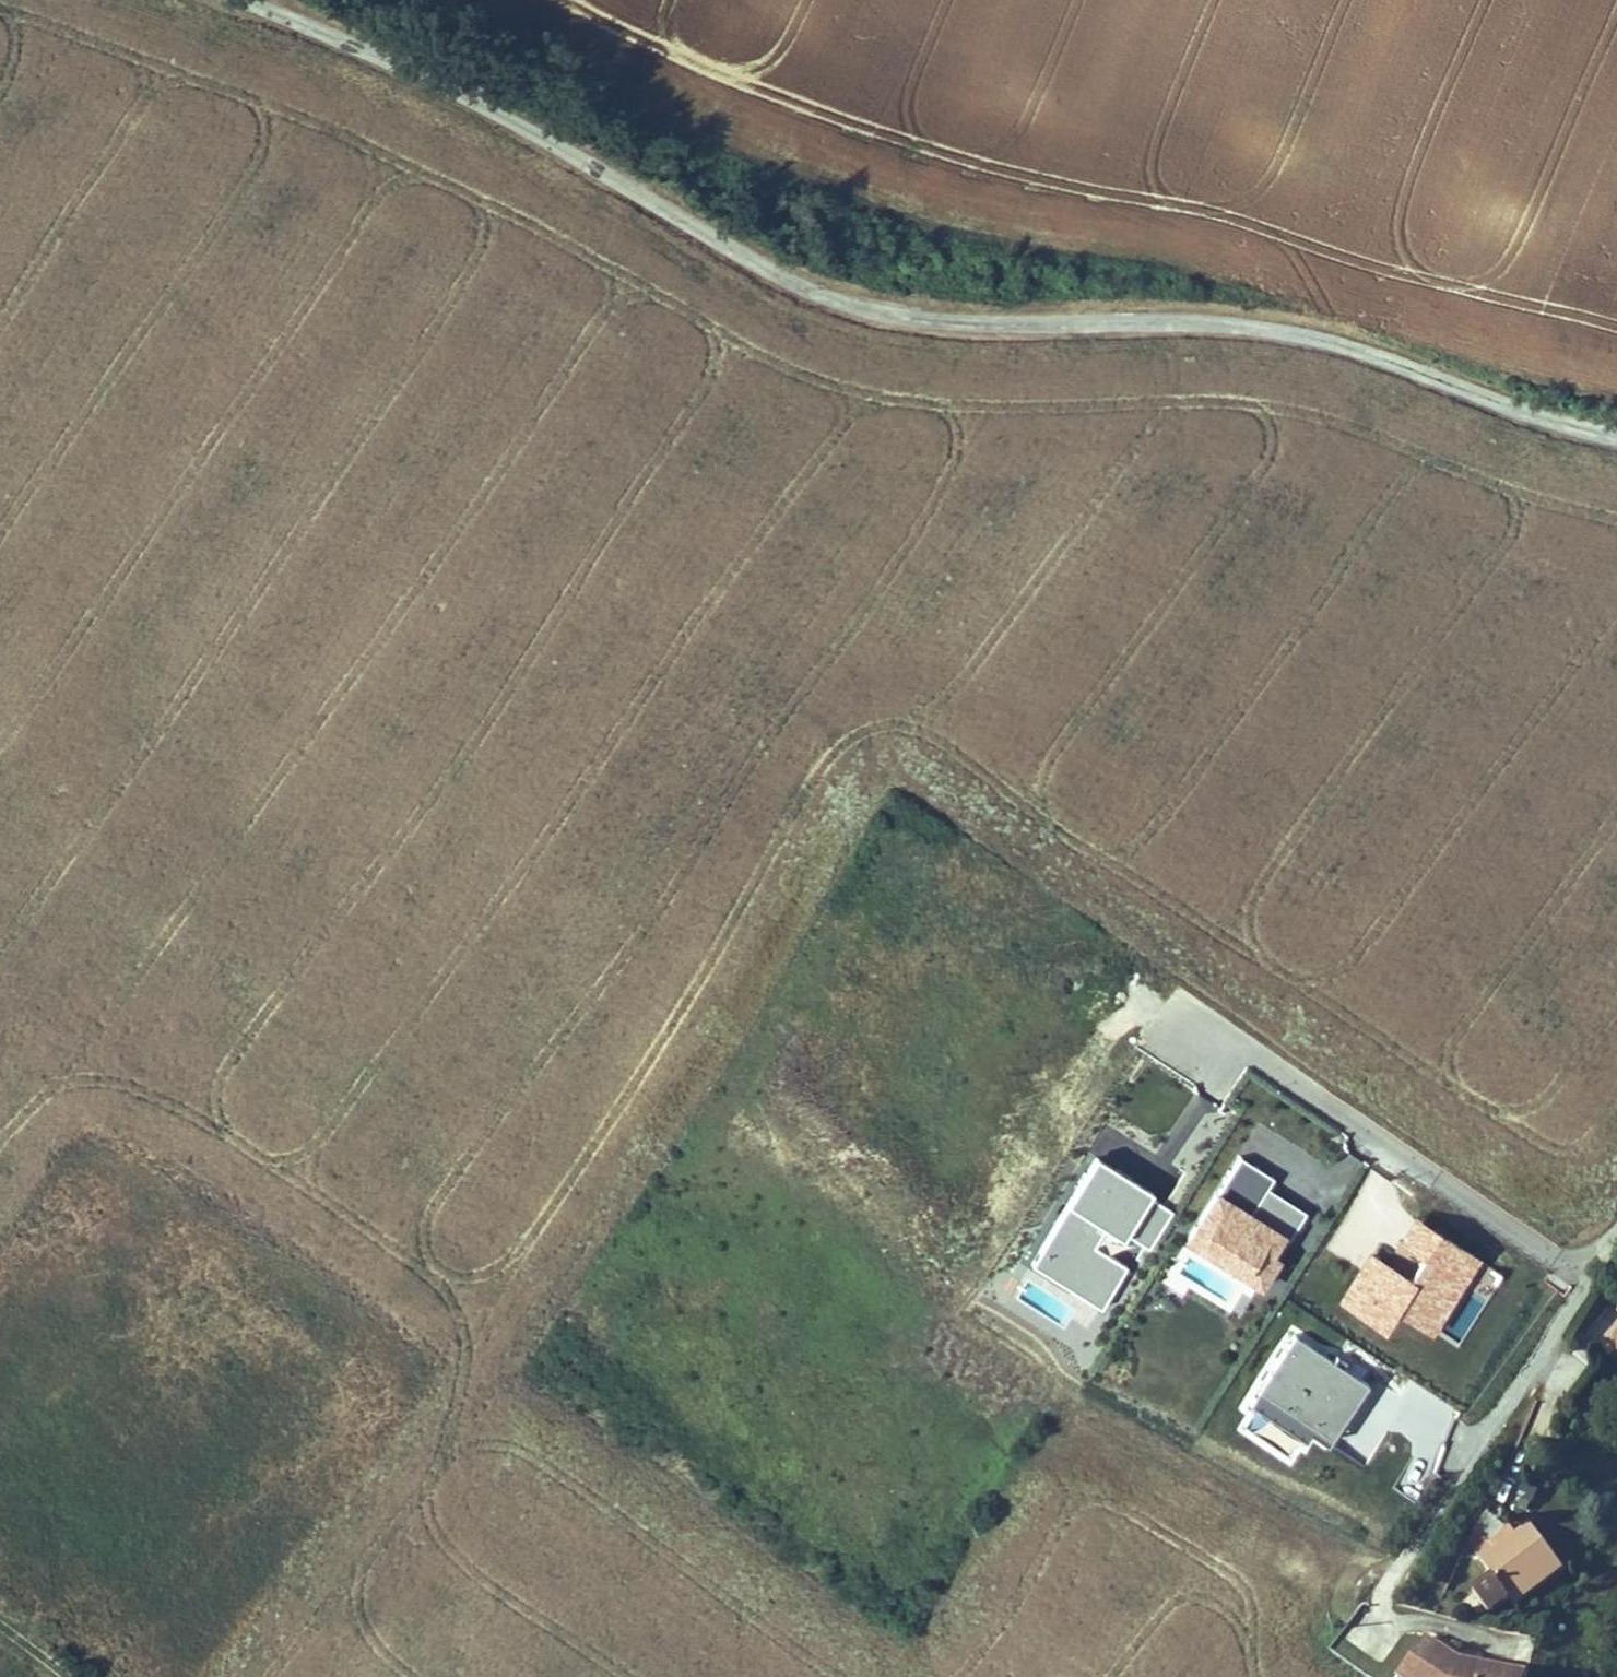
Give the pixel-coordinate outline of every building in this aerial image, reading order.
[(1218,1202),(1189,1186),(1168,1224),(1232,1260),(1253,1222),(1218,1202)] [(1262,1207),(1227,1187),(1218,1202),(1253,1222),(1262,1207)] [(1238,1280),(1266,1229),(1253,1222),(1232,1260),(1168,1224),(1161,1237),(1238,1280)] [(1431,1325),(1474,1251),(1436,1230),(1410,1275),(1368,1251),(1340,1299),(1381,1323),(1392,1303),(1431,1325)] [(1466,1283),(1433,1331),(1454,1346),(1487,1297),(1466,1283)] [(1614,1309),(1599,1332),(1616,1357),(1616,1311),(1614,1309)] [(1309,1423),(1336,1436),(1369,1369),(1287,1330),(1242,1423),(1296,1450),(1309,1423)] [(1476,1530),(1459,1542),(1473,1563),(1455,1579),(1469,1598),(1489,1587),(1542,1547),(1518,1512),(1482,1537),(1476,1530)] [(1542,1547),(1489,1587),(1498,1601),(1550,1561),(1542,1547)] [(1408,1621),(1379,1661),(1402,1676),(1487,1676),(1491,1659),(1440,1645),(1408,1621)] [(1491,1659),(1487,1676),(1504,1676),(1508,1663),(1491,1659)]
